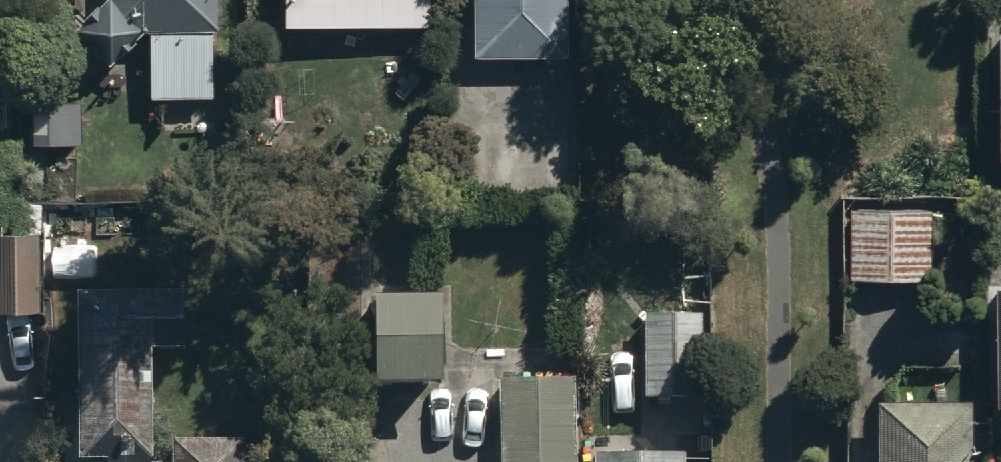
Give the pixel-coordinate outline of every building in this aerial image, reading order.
[(105,24),(217,24),(217,0),(105,0),(105,24)] [(287,24),(427,22),(426,0),(287,0),(287,24)] [(472,60),(568,59),(568,0),(472,0),(472,60)] [(989,27),(989,152),(1000,152),(1000,27),(989,27)] [(214,33),(151,34),(152,99),(215,98),(214,33)] [(928,209),(847,209),(847,284),(928,283),(928,209)] [(990,282),(991,401),(1000,401),(1000,282),(990,282)] [(187,301),(82,303),(82,460),(155,460),(155,358),(187,358),(187,301)] [(442,303),(374,303),(375,388),(442,388),(442,303)] [(702,321),(643,321),(643,400),(703,400),(702,321)] [(501,387),(501,461),(574,461),(573,386),(501,387)] [(868,405),(868,461),(964,461),(964,404),(868,405)]
